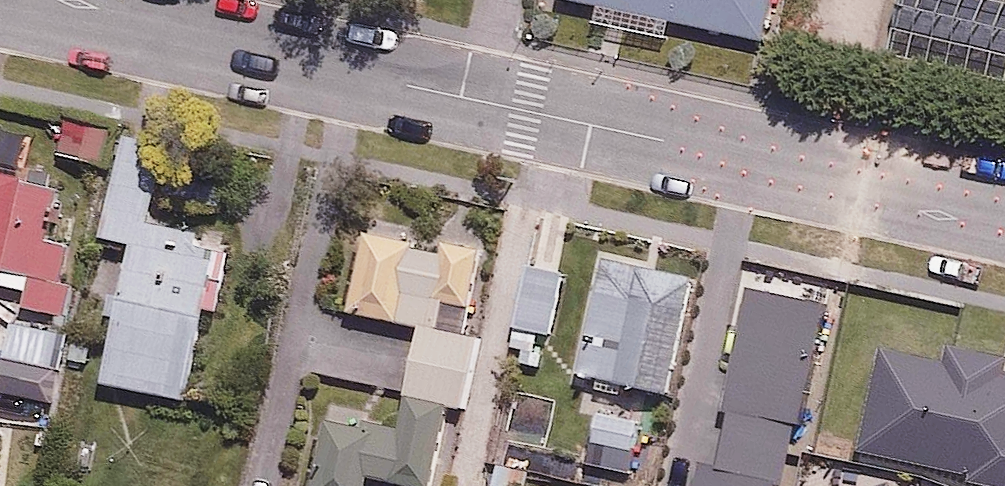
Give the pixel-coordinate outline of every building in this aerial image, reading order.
[(517,9),(747,60),(761,0),(519,0),(517,9)] [(879,53),(1004,81),(1004,0),(891,0),(879,53)] [(199,308),(220,312),(233,244),(212,240),(215,223),(151,211),(164,140),(110,130),(90,238),(129,245),(102,387),(182,401),(199,308)] [(9,284),(6,303),(59,311),(70,238),(49,235),(57,184),(0,175),(0,283),(9,284)] [(356,216),(336,305),(417,323),(437,327),(443,300),(465,305),(482,230),(440,220),(437,233),(356,216)] [(691,266),(597,251),(577,380),(671,395),(691,266)] [(555,268),(501,257),(486,333),(540,343),(555,268)] [(417,323),(400,399),(443,409),(458,412),(475,336),(437,327),(417,323)] [(4,325),(0,349),(0,382),(46,390),(56,335),(4,325)] [(443,409),(400,399),(309,379),(286,485),(361,485),(362,481),(383,485),(426,485),(443,409)] [(628,474),(639,410),(596,403),(585,466),(628,474)] [(941,458),(952,485),(1004,485),(1004,434),(941,458)] [(852,485),(919,485),(917,480),(900,485),(895,472),(852,485)]
